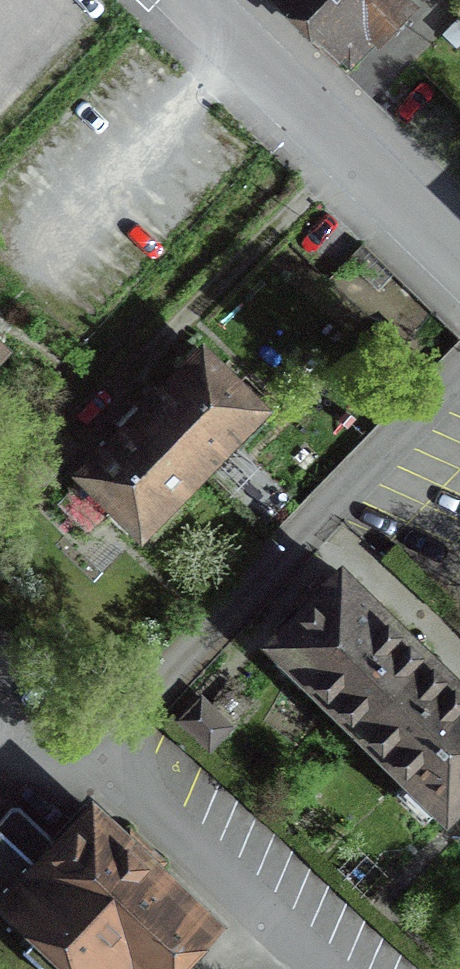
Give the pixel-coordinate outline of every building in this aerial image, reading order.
[(331,52),(347,68),(404,10),(395,0),(278,0),(331,52)] [(12,338),(0,326),(0,350),(12,338)] [(143,531),(200,474),(234,440),(240,446),(268,417),(260,410),(272,397),(203,329),(155,377),(118,415),(72,461),(143,531)] [(426,662),(340,577),(314,604),(303,593),(297,600),(291,606),(302,616),(272,648),(358,732),(445,816),(459,801),(459,694),(426,662)] [(207,752),(228,730),(199,701),(178,724),(207,752)] [(225,908),(94,784),(51,831),(20,802),(12,801),(7,805),(0,813),(0,968),(172,968),(225,908)]
